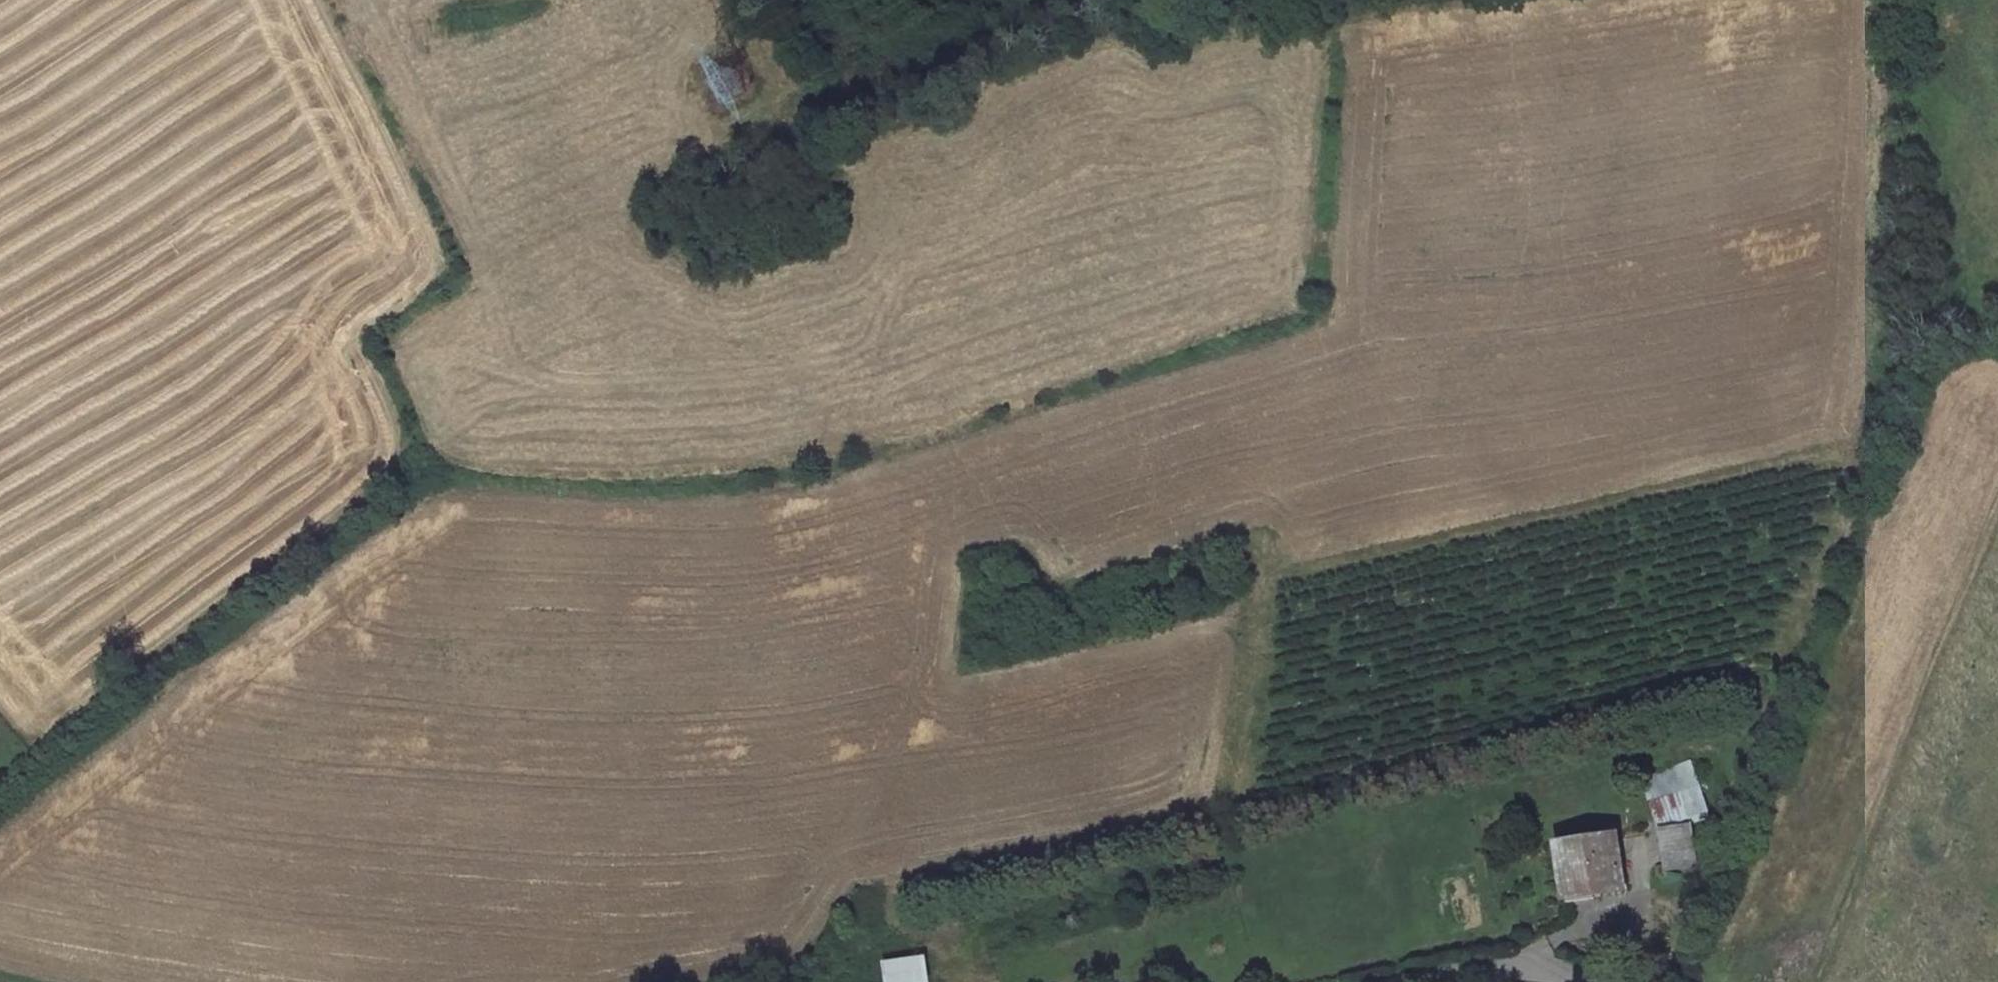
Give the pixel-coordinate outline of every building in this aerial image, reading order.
[(1702,765),(1649,773),(1658,828),(1710,820),(1702,765)] [(1690,824),(1658,829),(1665,870),(1696,865),(1690,824)] [(1556,845),(1563,889),(1593,884),(1594,891),(1622,886),(1620,869),(1615,836),(1556,845)] [(1593,884),(1563,889),(1565,903),(1629,893),(1625,868),(1620,869),(1622,886),(1594,891),(1593,884)] [(924,957),(884,962),(887,981),(928,981),(924,957)]
